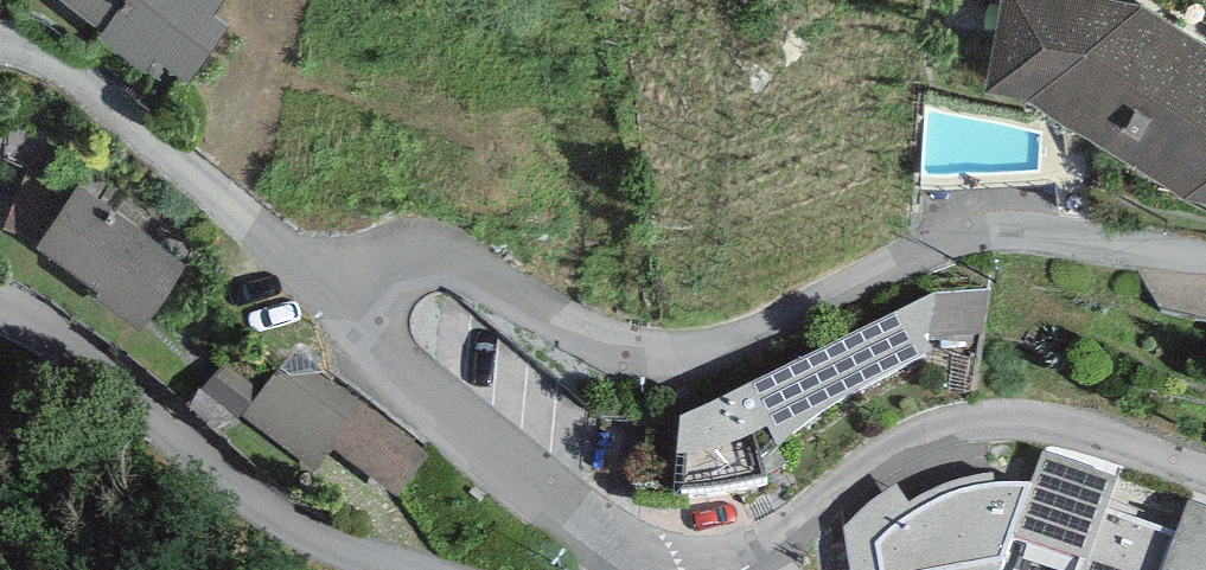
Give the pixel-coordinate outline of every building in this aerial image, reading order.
[(145,62),(154,50),(187,76),(228,23),(214,12),(223,0),(66,0),(145,62)] [(1136,0),(1000,0),(987,82),(1026,89),(1186,188),(1205,192),(1205,41),(1143,1),(1136,0)] [(183,265),(77,182),(32,240),(137,323),(183,265)] [(935,298),(679,426),(674,510),(778,496),(789,484),(781,461),(877,392),(933,363),(924,347),(930,343),(983,341),(990,292),(936,293),(935,298)] [(269,383),(234,351),(183,409),(224,442),(245,420),(385,527),(436,458),(293,356),(269,383)] [(1175,535),(1108,513),(1119,481),(1042,456),(1029,492),(1011,548),(1077,569),(1164,569),(1175,535)] [(843,534),(849,569),(1005,569),(1011,548),(1029,492),(1018,492),(1007,492),(993,492),(992,482),(980,483),(961,489),(945,494),(933,499),(918,505),(908,511),(896,492),(889,495),(881,499),(871,505),(859,516),(843,534)] [(1187,506),(1175,535),(1164,569),(1205,569),(1205,512),(1187,506)]
